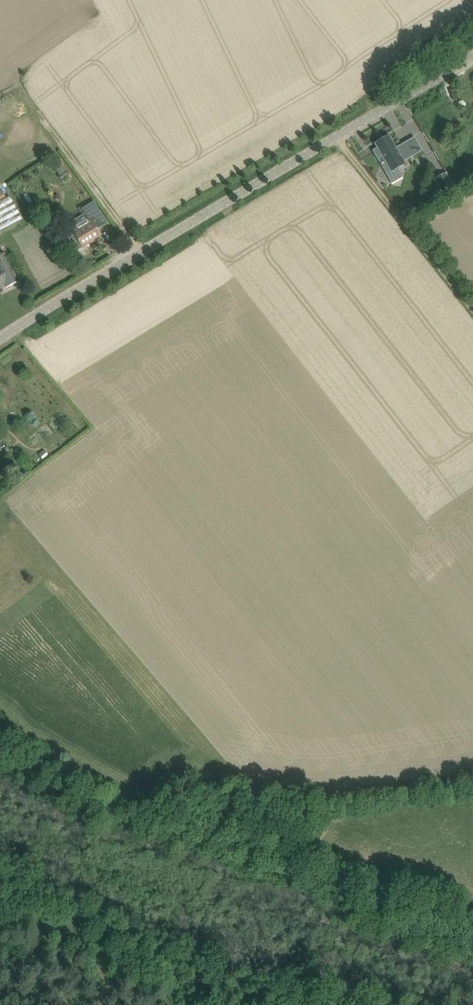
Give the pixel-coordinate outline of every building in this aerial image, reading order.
[(389,135),(386,137),(374,144),(377,148),(372,150),(378,159),(382,157),(391,173),(406,164),(405,161),(423,151),(415,137),(396,147),(389,135)] [(59,160),(52,165),(61,178),(68,173),(59,160)] [(69,223),(75,233),(83,247),(91,243),(90,241),(100,235),(97,230),(107,223),(94,201),(82,209),(84,214),(69,223)] [(2,288),(1,287),(6,285),(7,287),(18,281),(4,254),(0,255),(0,289),(2,288)]
